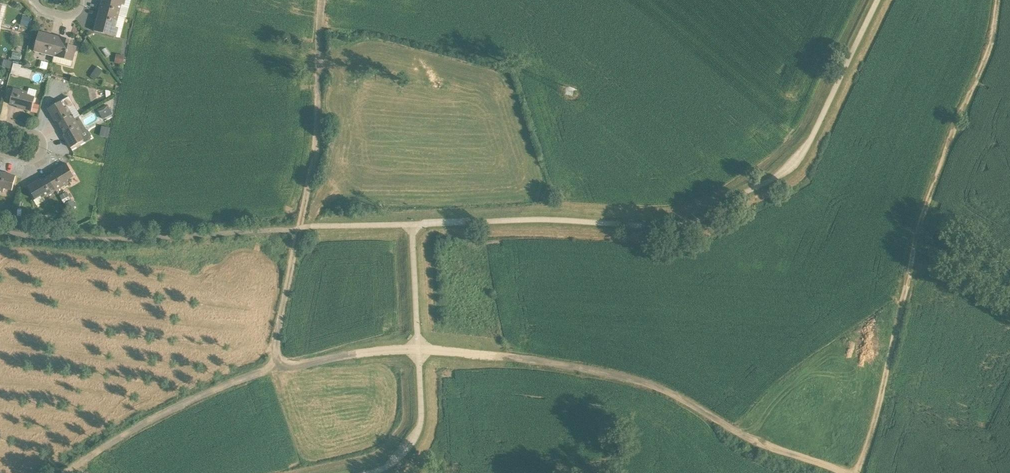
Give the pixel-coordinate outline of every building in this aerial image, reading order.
[(131,0),(101,0),(98,11),(125,18),(126,18),(131,0)] [(125,18),(98,11),(93,31),(120,38),(125,18)] [(21,25),(31,27),(33,17),(23,15),(21,25)] [(38,32),(33,52),(53,57),(59,37),(38,32)] [(70,40),(59,37),(53,57),(52,62),(71,67),(72,61),(73,62),(77,47),(69,45),(70,40)] [(12,52),(11,59),(19,61),(21,54),(12,52)] [(116,54),(114,63),(122,65),(124,56),(116,54)] [(21,65),(13,63),(11,72),(19,74),(21,65)] [(90,77),(95,81),(96,79),(102,71),(97,67),(91,75),(90,77)] [(28,92),(13,88),(9,104),(18,107),(17,108),(31,112),(37,90),(29,89),(28,92)] [(69,97),(47,109),(54,122),(56,121),(60,127),(78,117),(79,116),(69,97)] [(98,111),(103,120),(112,115),(107,105),(98,111)] [(86,130),(78,117),(60,127),(64,134),(63,135),(70,148),(83,141),(84,143),(91,139),(91,137),(87,131),(86,130)] [(74,177),(66,163),(54,170),(54,172),(48,176),(56,191),(68,184),(67,181),(74,177)] [(12,191),(16,176),(15,176),(0,172),(0,191),(3,192),(4,189),(12,191)] [(44,198),(56,191),(48,176),(41,180),(40,178),(27,186),(35,200),(42,196),(44,198)] [(75,206),(67,192),(60,196),(67,210),(75,206)]
